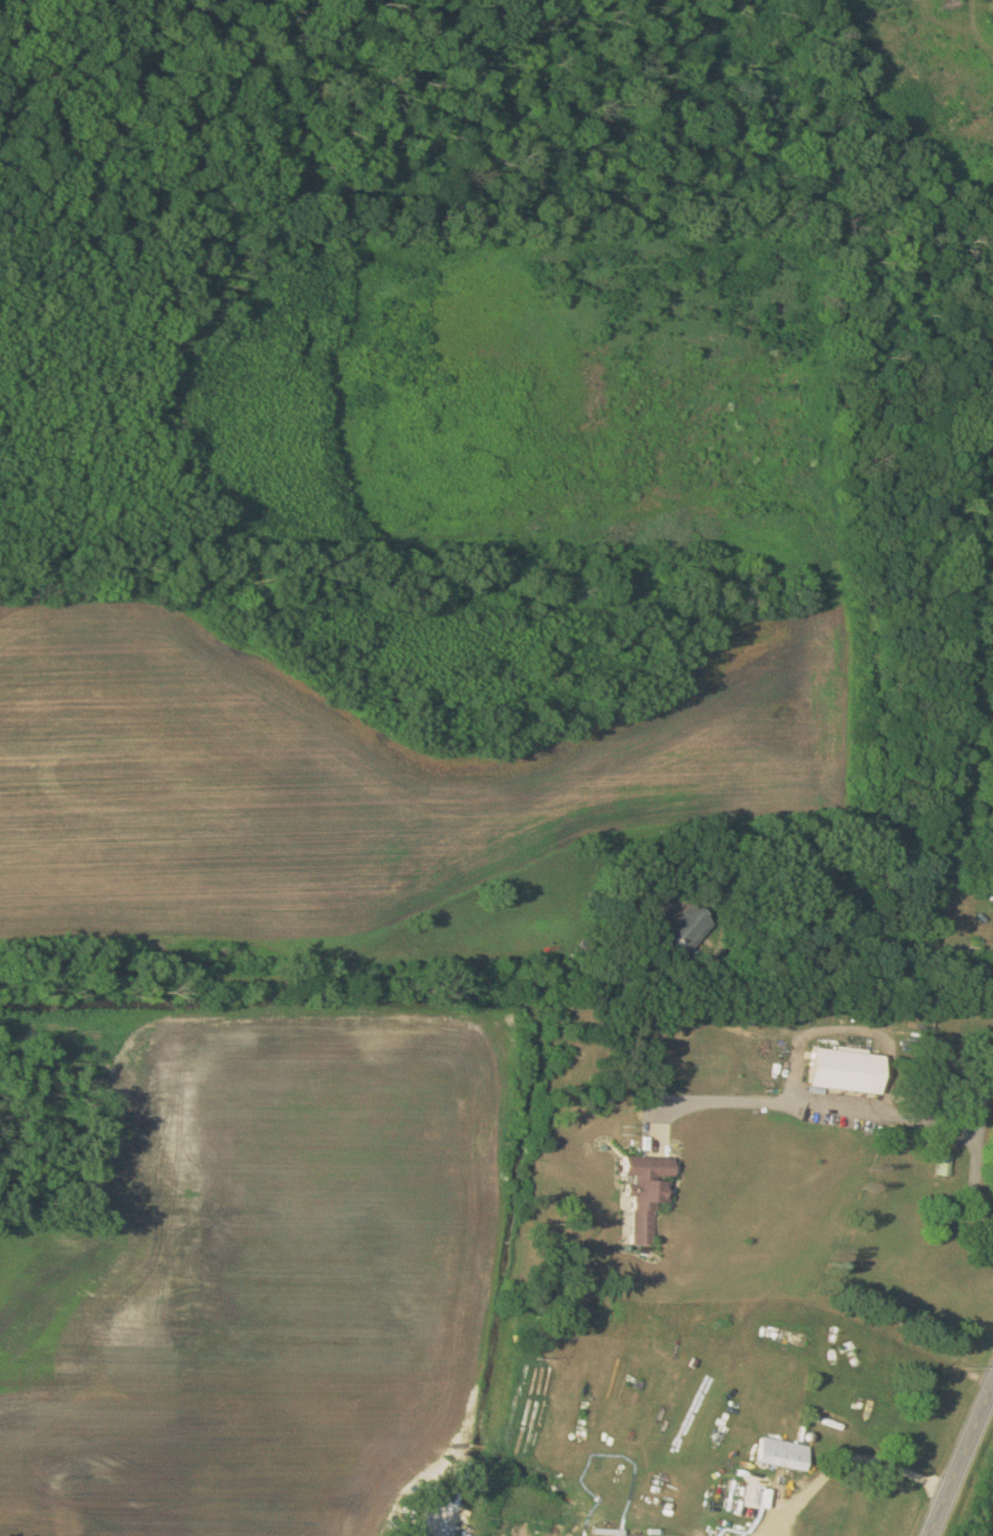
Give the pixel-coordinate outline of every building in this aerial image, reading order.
[(884,1096),(889,1056),(819,1048),(814,1087),(884,1096)] [(955,1157),(943,1153),(938,1173),(950,1176),(955,1157)] [(630,1156),(629,1195),(637,1195),(637,1207),(674,1208),(675,1158),(630,1156)] [(811,1445),(761,1436),(757,1462),(806,1470),(811,1445)]
